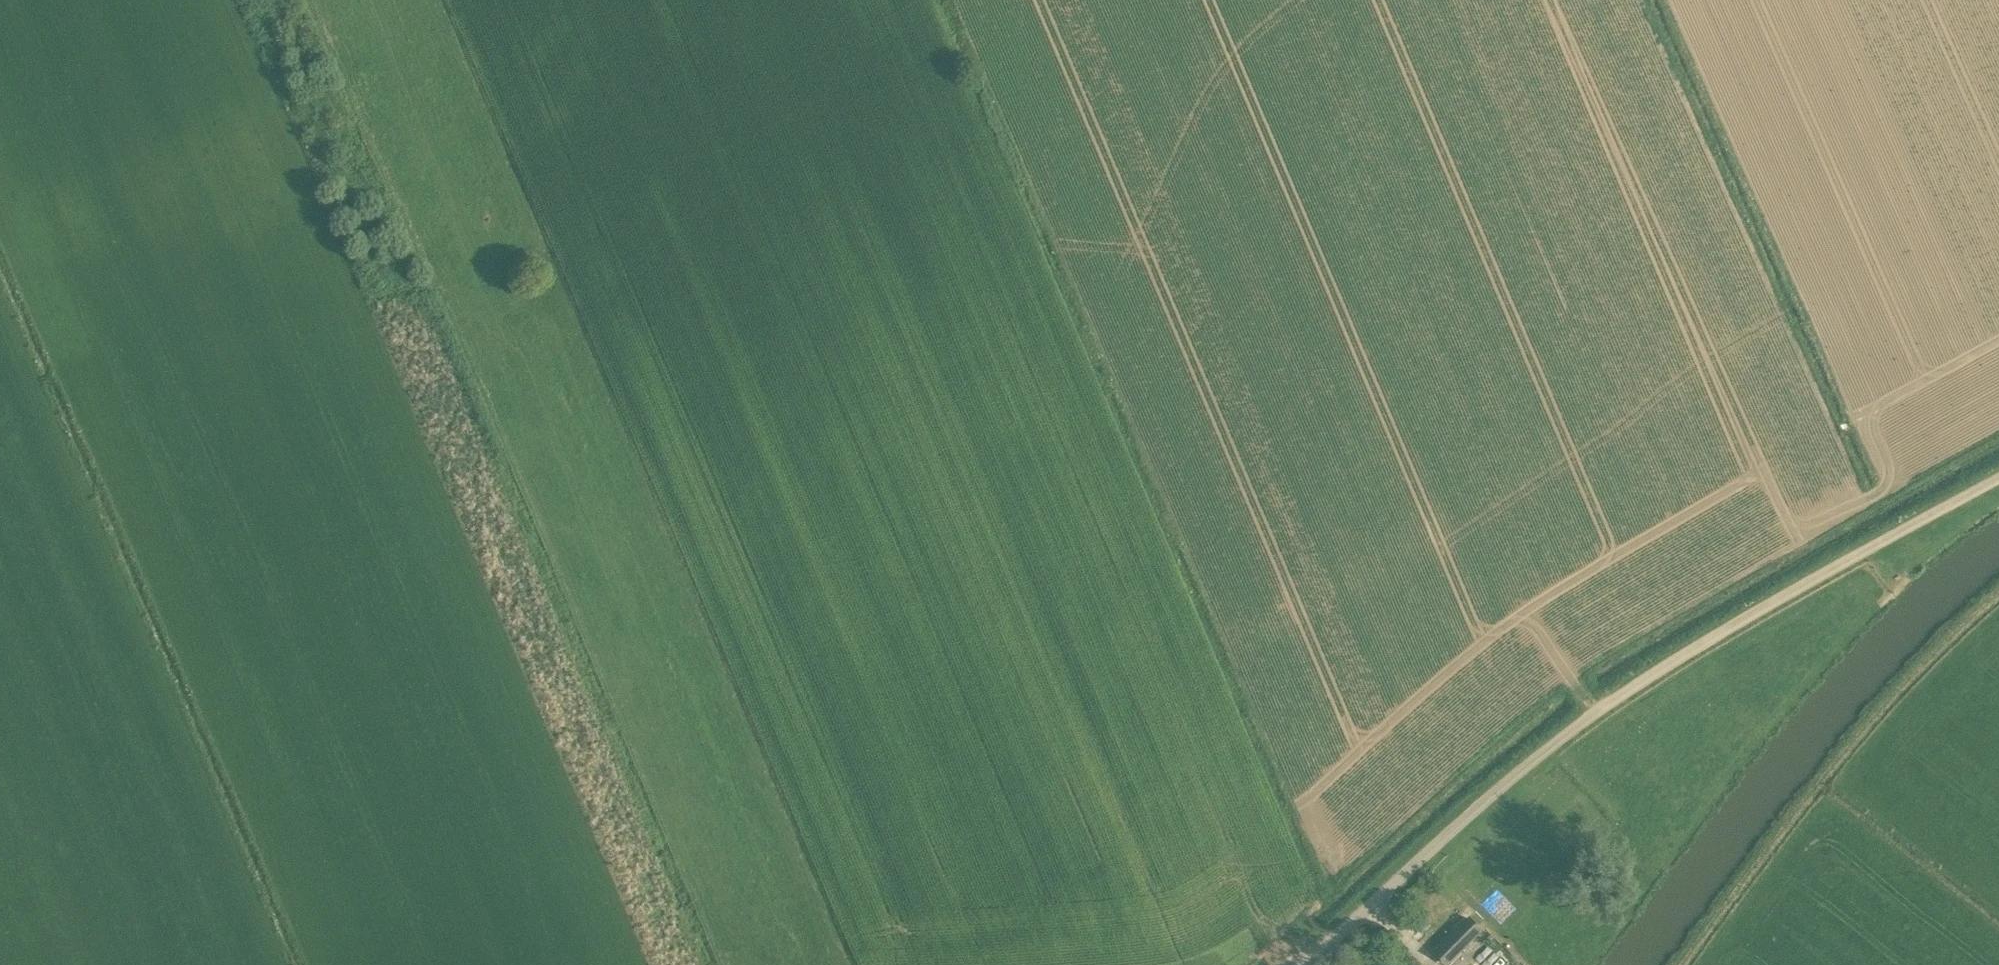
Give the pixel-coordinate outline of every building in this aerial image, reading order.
[(1468,918),(1433,953),(1445,964),(1447,964),(1481,931),(1468,918)]
